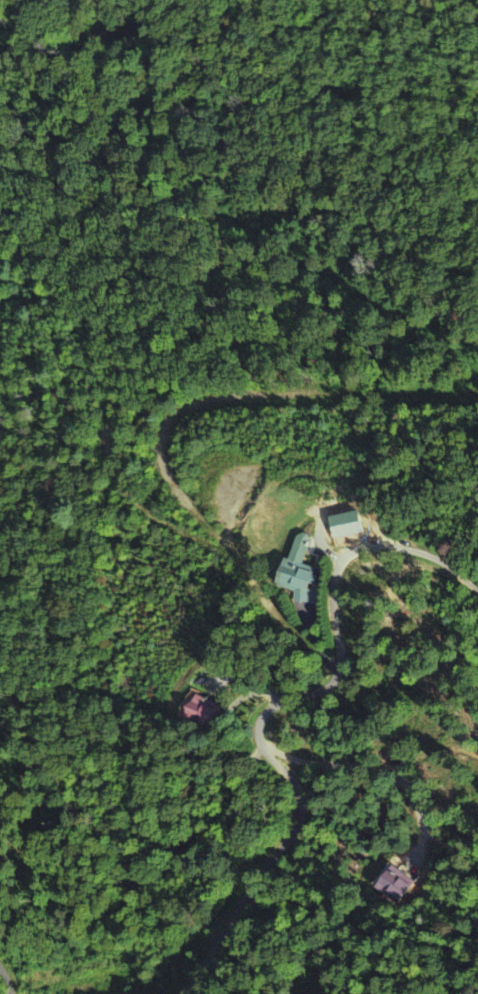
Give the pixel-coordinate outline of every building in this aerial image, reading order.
[(305,570),(316,539),(306,535),(302,535),(293,559),(289,559),(286,566),(286,569),(279,587),(297,594),(297,604),(315,605),(315,595),(320,581),(320,576),(305,570)] [(379,885),(400,904),(418,885),(397,866),(379,885)]
